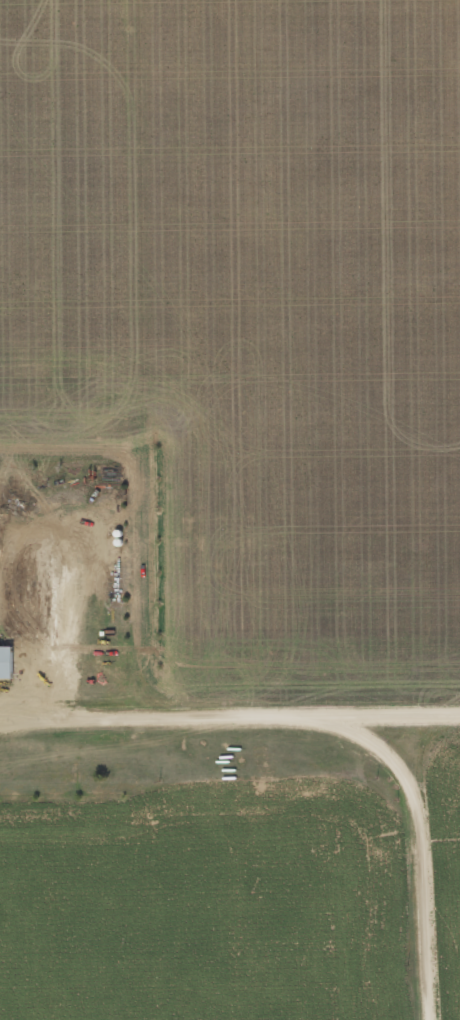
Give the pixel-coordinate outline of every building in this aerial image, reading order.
[(15,677),(14,645),(0,645),(0,677),(15,677)]
